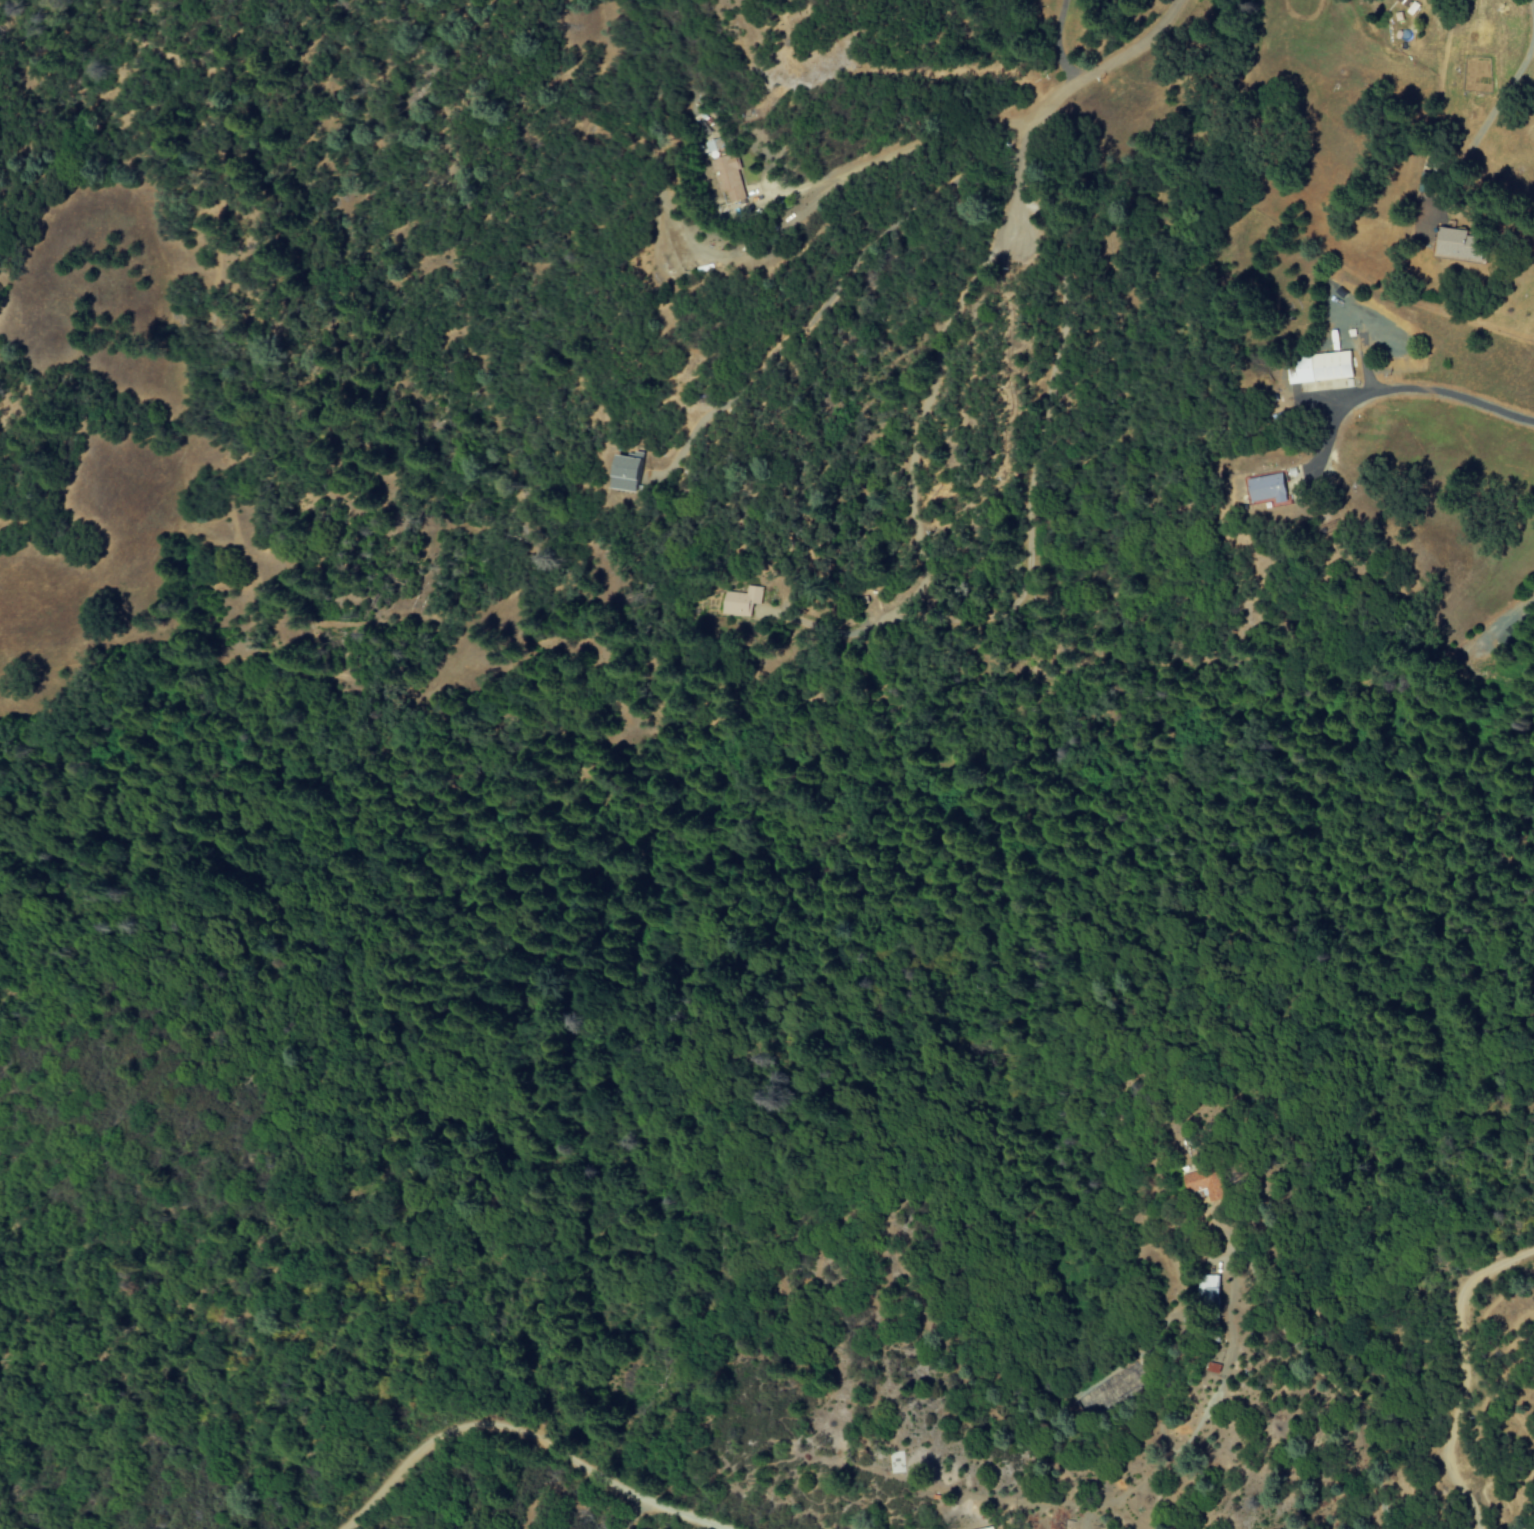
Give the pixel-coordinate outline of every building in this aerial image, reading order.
[(745,199),(737,170),(738,170),(733,154),(710,161),(724,206),(745,199)] [(1429,255),(1473,261),(1476,240),(1461,238),(1461,233),(1433,229),(1429,255)] [(1351,380),(1349,353),(1288,357),(1289,384),(1351,380)] [(637,492),(641,456),(614,453),(609,489),(637,492)] [(1282,501),(1279,473),(1243,477),(1246,500),(1271,497),(1271,502),(1282,501)] [(746,593),(723,592),(722,614),(748,616),(749,604),(761,604),(761,587),(746,586),(746,593)] [(1222,1198),(1211,1166),(1177,1177),(1183,1194),(1202,1187),(1207,1203),(1222,1198)] [(1218,1276),(1198,1275),(1197,1308),(1217,1308),(1218,1276)]
